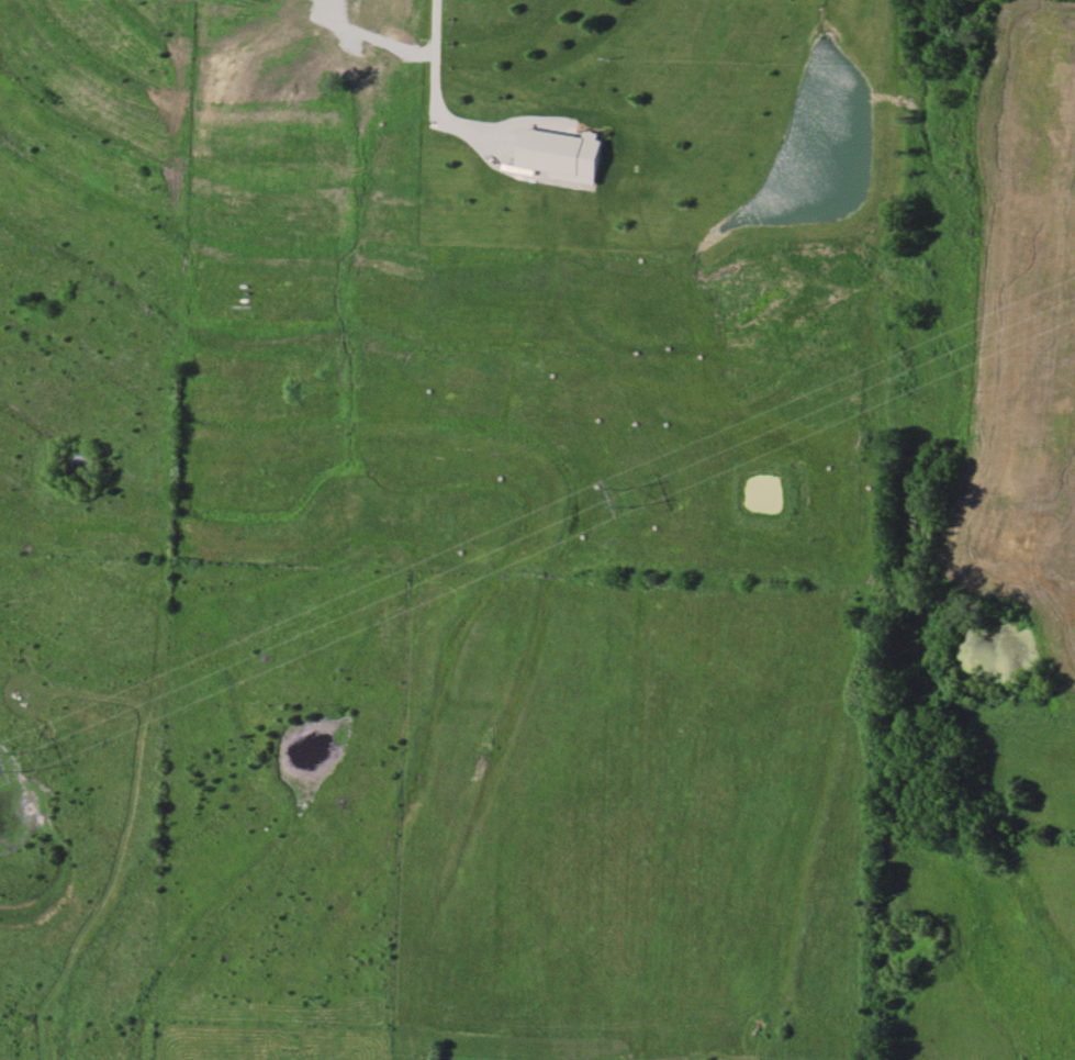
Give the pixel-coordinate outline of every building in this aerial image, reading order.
[(518,166),(552,171),(551,178),(596,184),(604,134),(585,131),(584,137),(524,128),(518,166)]
